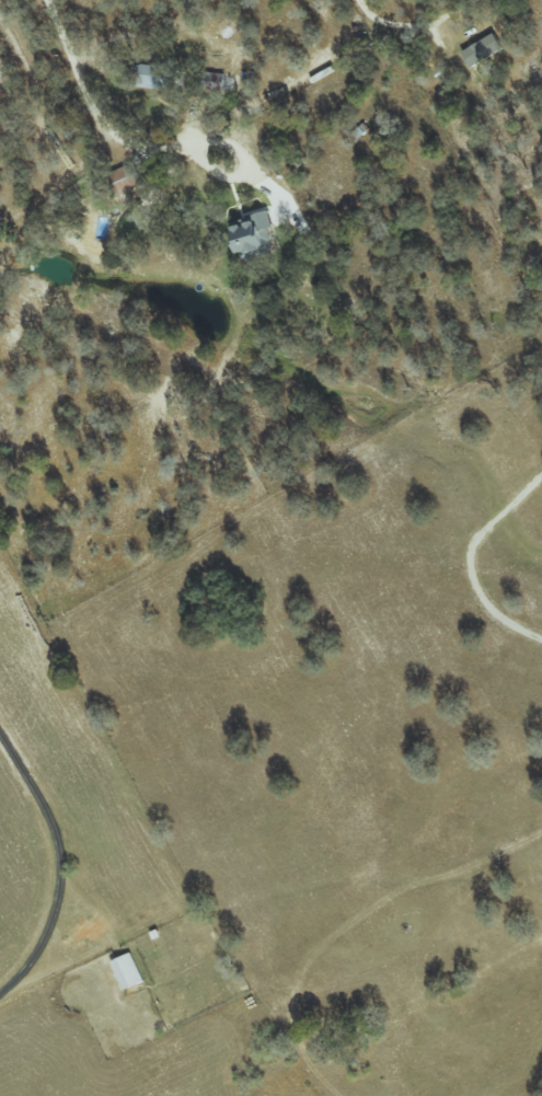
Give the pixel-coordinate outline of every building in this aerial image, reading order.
[(237,253),(247,250),(249,259),(273,252),(267,228),(273,227),(269,211),(239,218),(241,224),(230,227),(237,253)] [(143,981),(131,952),(110,961),(123,990),(143,981)]
